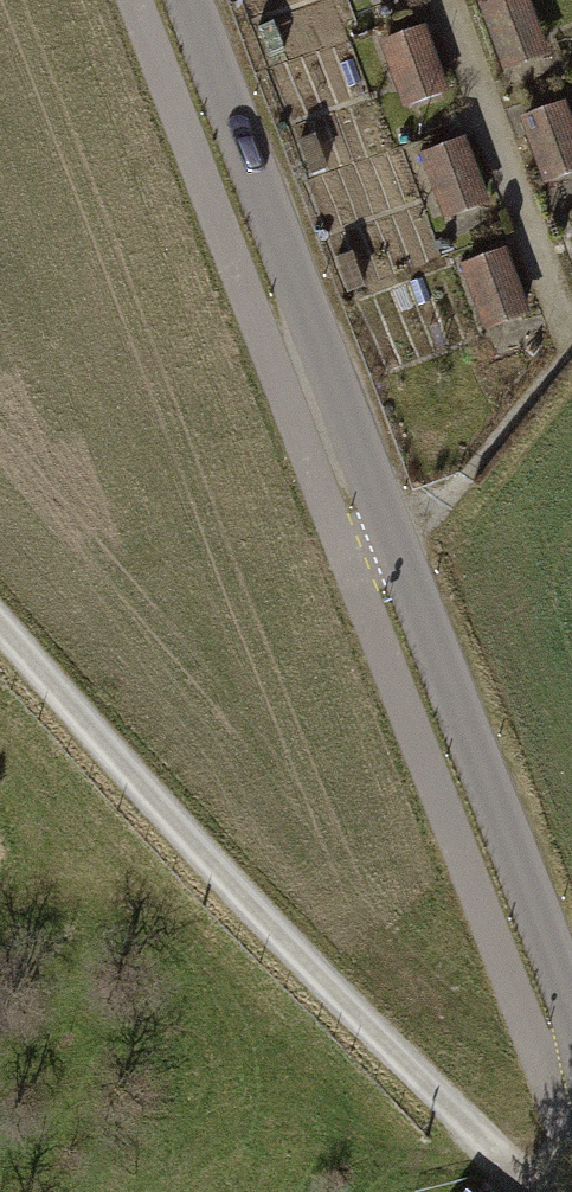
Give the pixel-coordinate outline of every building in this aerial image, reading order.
[(368,15),(409,1),(408,0),(362,0),(368,15)] [(506,81),(547,66),(523,0),(518,0),(482,13),(506,81)] [(380,50),(405,117),(446,103),(421,35),(380,50)] [(545,195),(571,186),(571,142),(562,113),(521,128),(545,195)] [(421,165),(445,232),(486,218),(462,150),(421,165)] [(462,278),(486,345),(527,331),(503,263),(462,278)]
